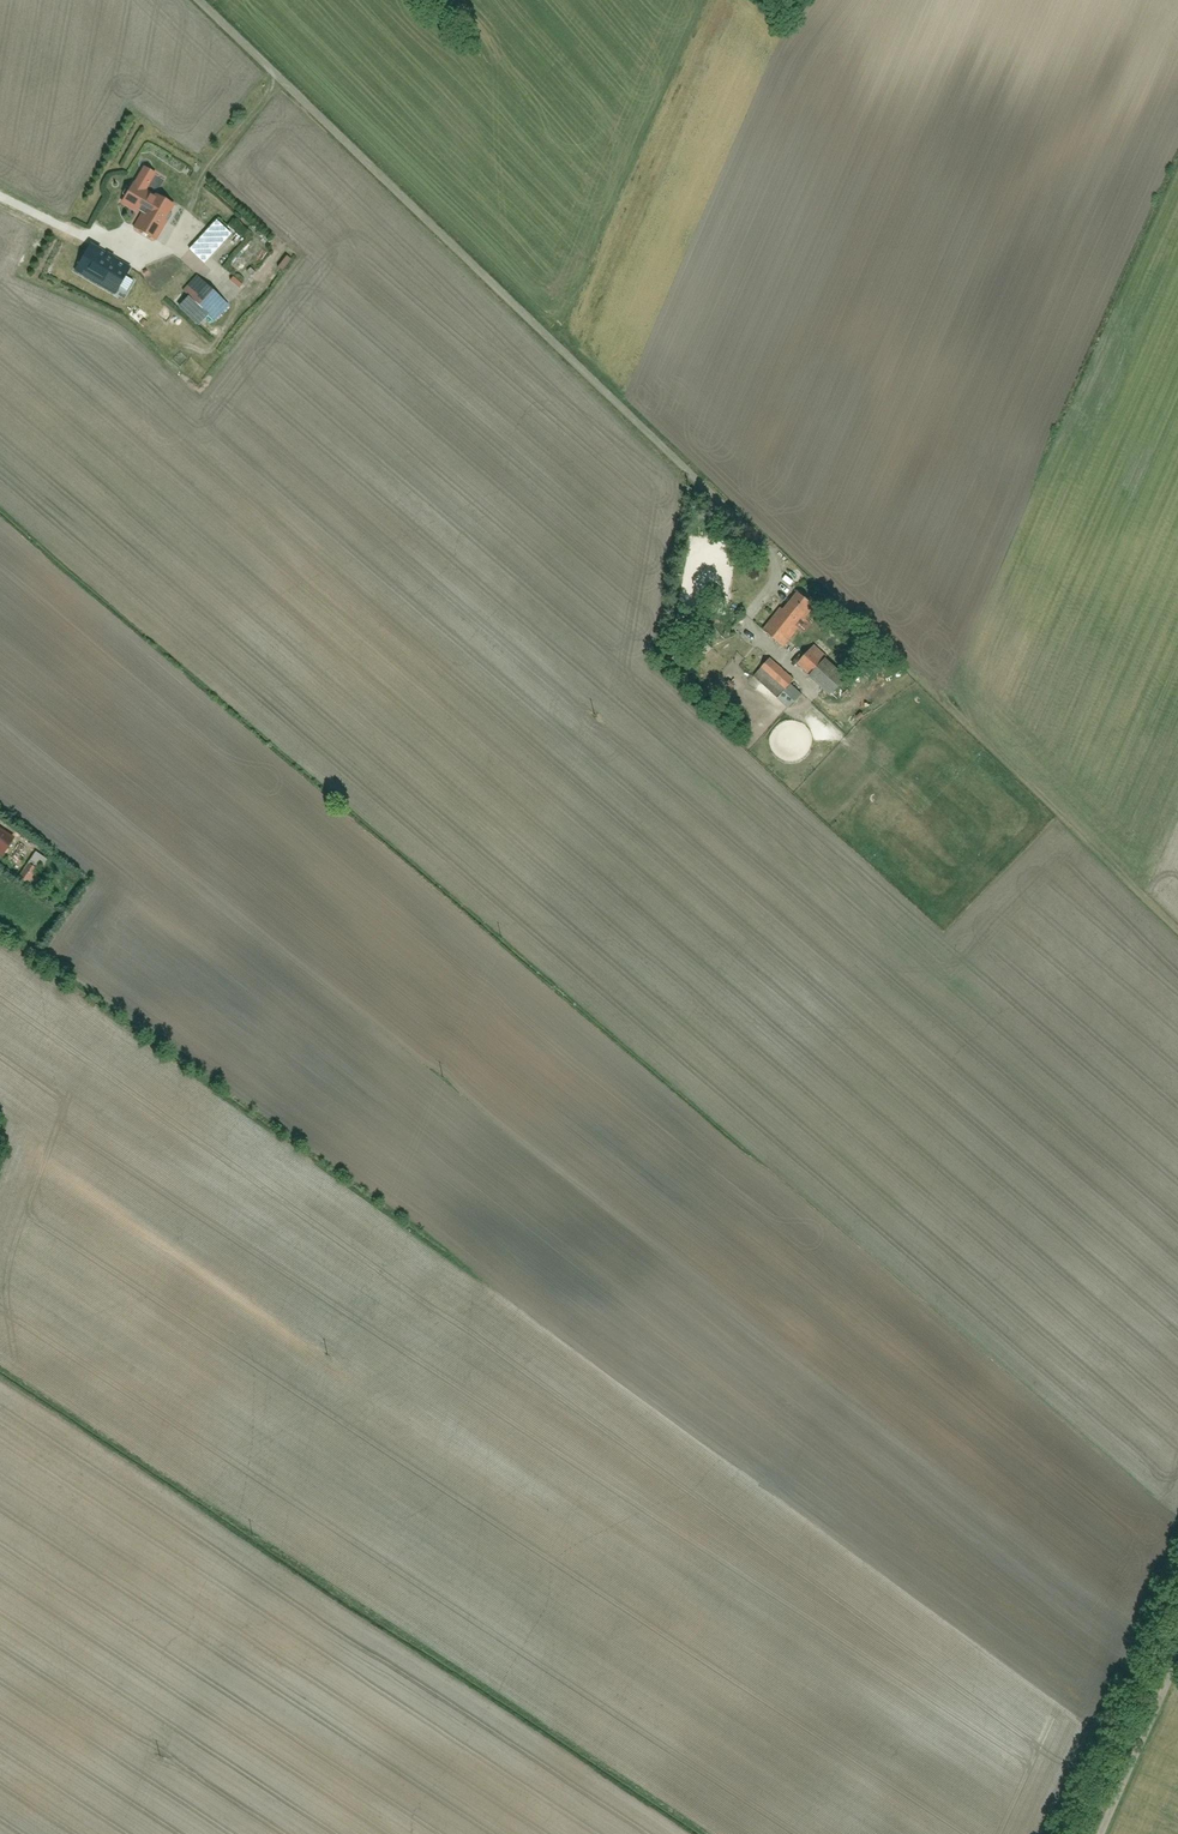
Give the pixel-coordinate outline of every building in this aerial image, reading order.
[(135,231),(157,243),(176,210),(154,198),(153,200),(144,195),(154,178),(143,172),(134,189),(132,188),(121,207),(142,219),(135,231)] [(214,222),(188,252),(205,267),(231,236),(214,222)] [(91,246),(75,273),(114,296),(130,269),(91,246)] [(199,277),(183,293),(214,322),(230,305),(199,277)] [(792,595),(763,632),(782,647),(811,610),(792,595)] [(815,649),(798,666),(836,701),(853,684),(815,649)] [(786,692),(795,683),(773,661),(764,670),(786,692)] [(3,858),(13,842),(0,834),(0,856),(3,858)] [(48,861),(35,853),(31,860),(44,868),(48,861)] [(27,866),(19,880),(27,885),(35,870),(27,866)] [(38,876),(33,883),(43,889),(47,883),(38,876)]
